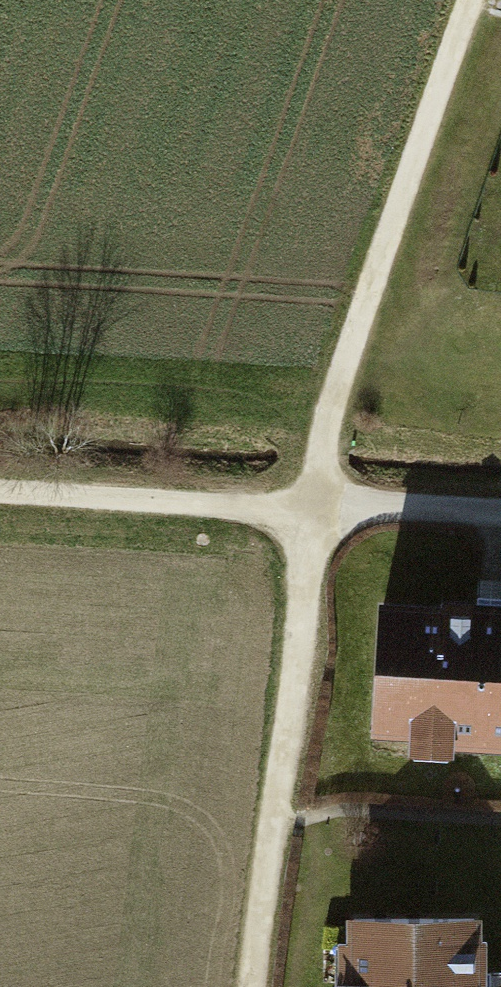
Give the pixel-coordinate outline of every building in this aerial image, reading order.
[(380,603),(371,740),(500,749),(500,611),(380,603)] [(339,986),(465,986),(465,915),(339,915),(339,986)]
